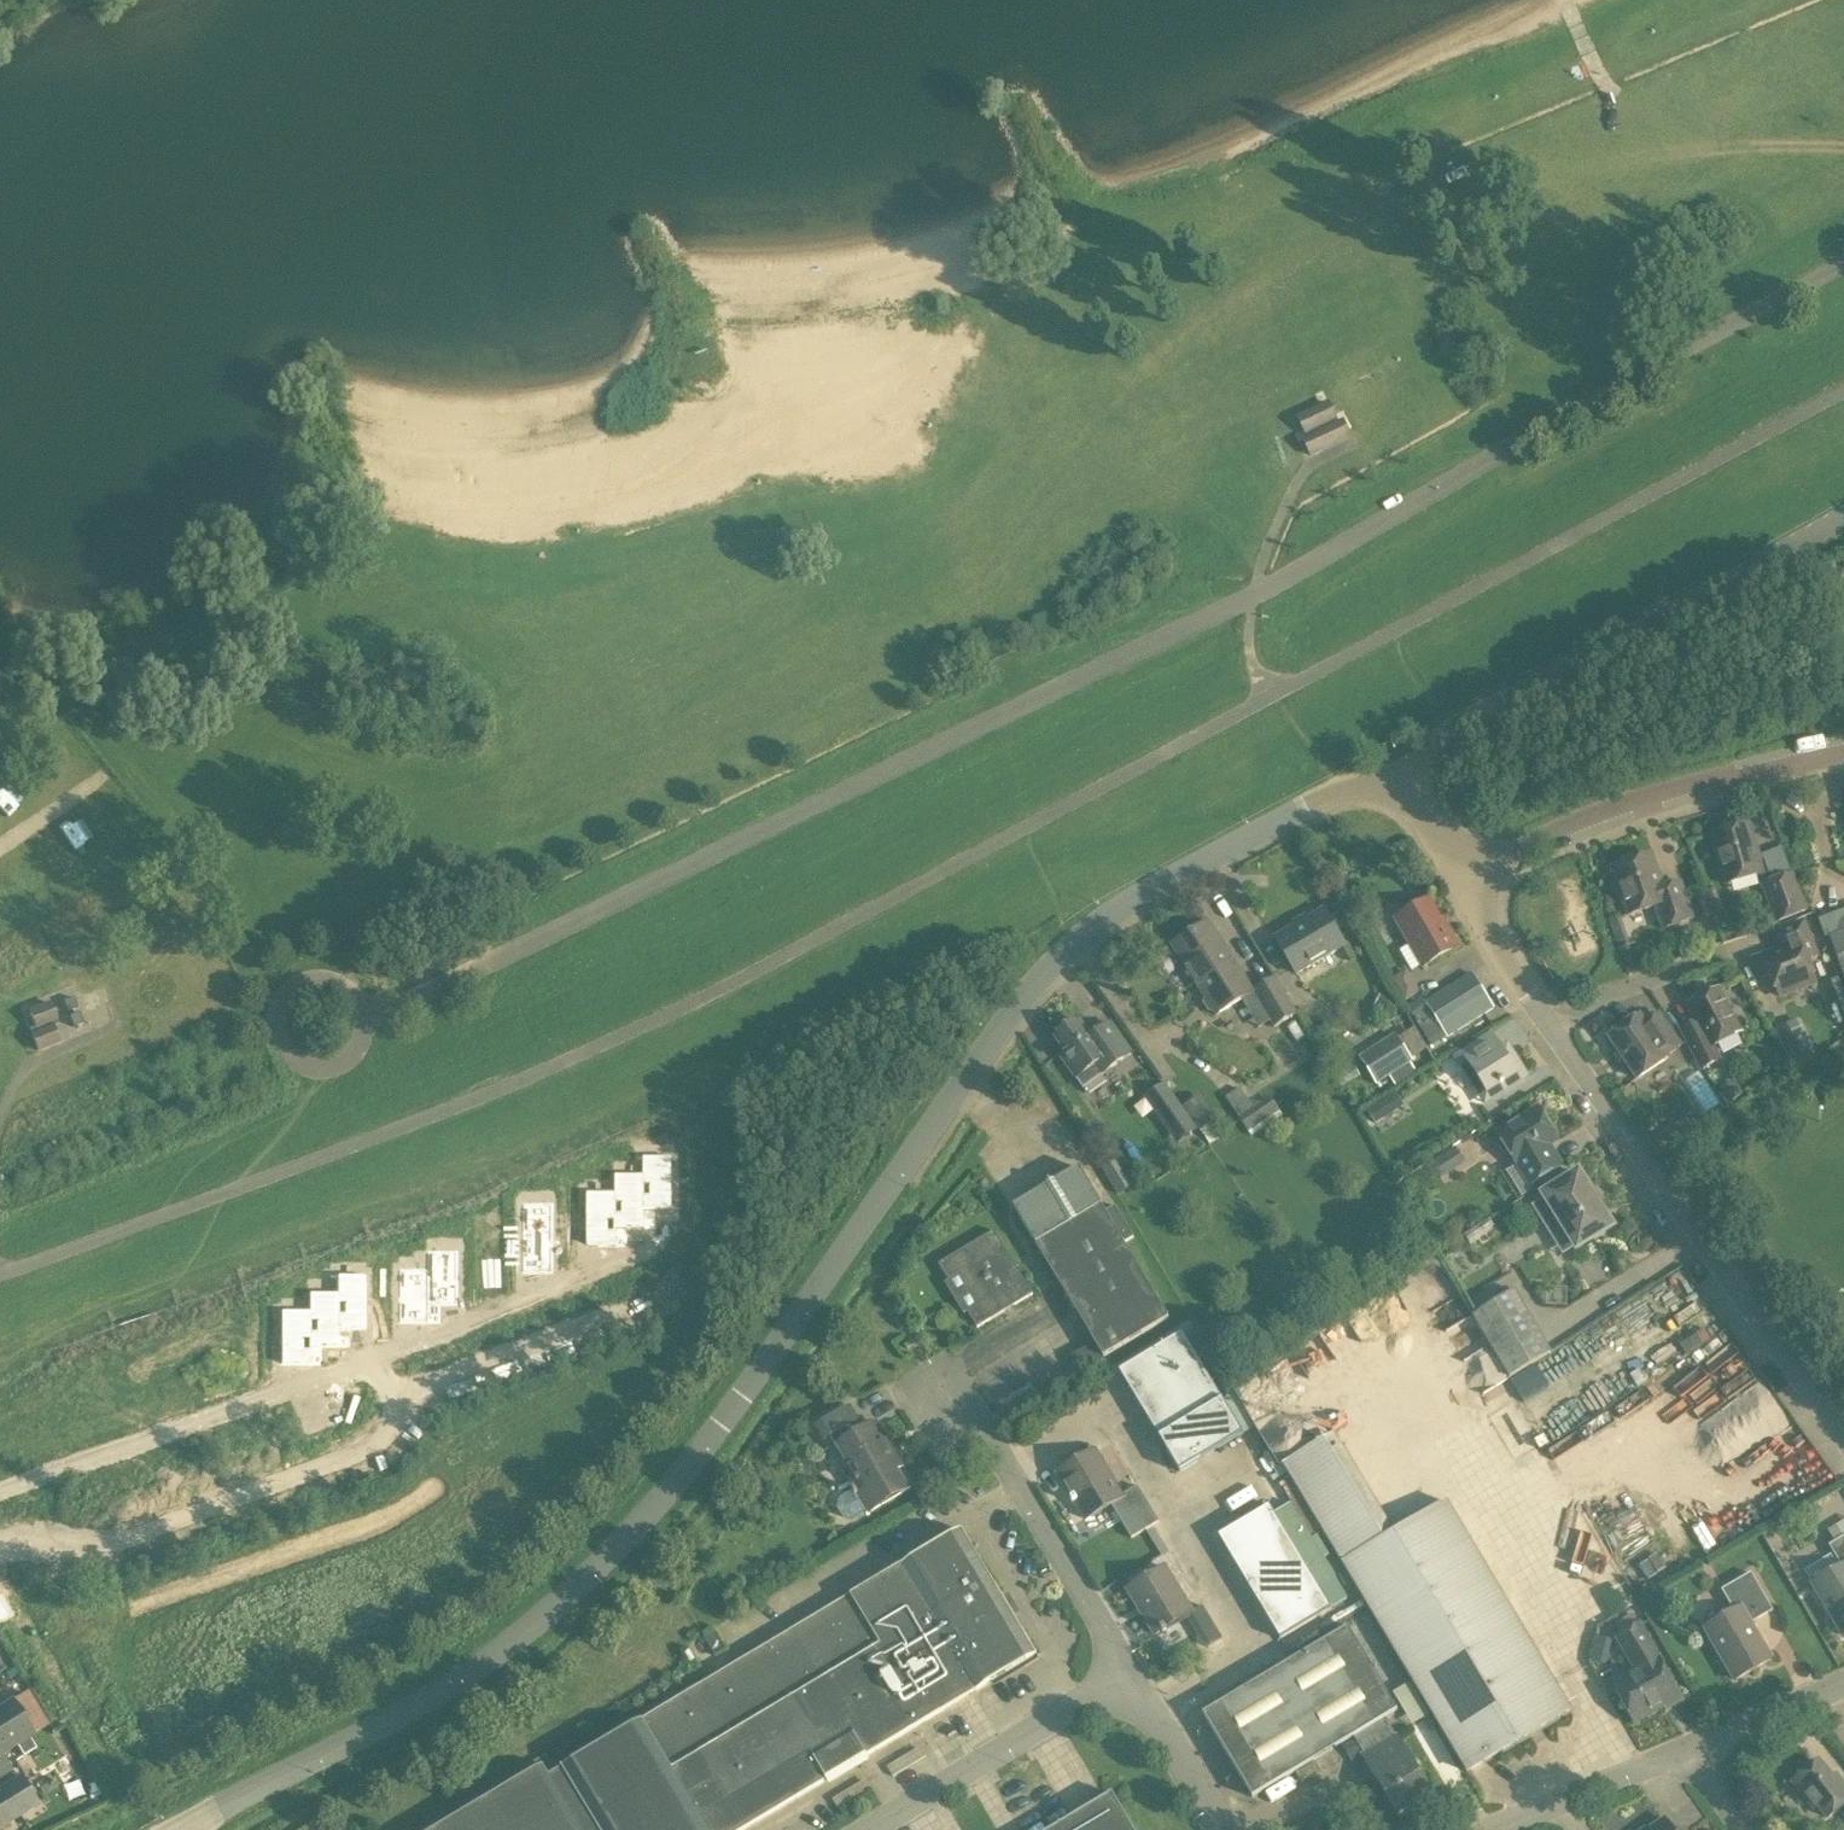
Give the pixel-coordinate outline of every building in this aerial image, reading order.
[(1334,420),(1308,433),(1315,446),(1341,433),(1334,420)] [(1726,885),(1763,874),(1749,824),(1712,835),(1726,885)] [(1628,916),(1656,906),(1664,929),(1693,919),(1680,882),(1663,889),(1651,854),(1612,868),(1628,916)] [(1777,922),(1806,911),(1792,875),(1763,886),(1777,922)] [(1713,914),(1715,919),(1725,915),(1715,888),(1704,893),(1701,894),(1709,916),(1713,914)] [(1690,898),(1699,920),(1709,916),(1701,894),(1690,898)] [(1395,918),(1411,946),(1401,952),(1411,970),(1421,965),(1423,967),(1459,946),(1450,931),(1448,932),(1429,899),(1395,918)] [(1296,974),(1345,946),(1323,910),(1275,938),(1296,974)] [(1835,935),(1827,916),(1816,920),(1823,940),(1828,938),(1843,979),(1843,932),(1835,935)] [(1630,945),(1620,917),(1609,921),(1619,949),(1630,945)] [(1274,976),(1253,990),(1209,921),(1172,945),(1205,996),(1203,1004),(1208,1011),(1215,1012),(1217,1015),(1242,999),(1252,1014),(1263,1007),(1276,1027),(1298,1012),(1274,976)] [(1807,961),(1817,958),(1803,923),(1774,934),(1780,950),(1758,959),(1756,963),(1762,979),(1771,975),(1779,997),(1815,983),(1807,961)] [(1392,978),(1405,1001),(1420,992),(1406,970),(1392,978)] [(1421,998),(1404,1009),(1430,1051),(1492,1010),(1471,975),(1436,997),(1435,996),(1424,1003),(1421,998)] [(1838,978),(1827,982),(1843,1027),(1843,994),(1838,978)] [(1722,1060),(1715,1045),(1740,1032),(1718,990),(1689,1005),(1696,1020),(1679,1029),(1701,1071),(1722,1060)] [(1393,1001),(1380,994),(1373,1007),(1385,1014),(1393,1001)] [(36,1053),(60,1044),(53,1027),(58,1025),(48,1001),(26,1010),(35,1030),(28,1034),(36,1053)] [(1666,1056),(1680,1046),(1658,1014),(1644,1024),(1639,1016),(1609,1037),(1638,1079),(1668,1059),(1666,1056)] [(1079,1022),(1056,1038),(1065,1051),(1060,1055),(1083,1088),(1131,1054),(1110,1024),(1096,1034),(1094,1031),(1088,1035),(1079,1022)] [(1376,1085),(1413,1061),(1395,1033),(1359,1057),(1376,1085)] [(1804,1033),(1782,1044),(1792,1066),(1815,1055),(1804,1033)] [(1503,1091),(1527,1077),(1507,1045),(1501,1049),(1492,1034),(1462,1053),(1487,1093),(1499,1085),(1503,1091)] [(1736,1083),(1723,1091),(1731,1102),(1743,1094),(1736,1083)] [(1226,1098),(1252,1137),(1283,1116),(1270,1096),(1261,1102),(1248,1101),(1239,1088),(1226,1098)] [(1154,1109),(1170,1133),(1170,1132),(1187,1120),(1190,1118),(1173,1095),(1171,1097),(1154,1109)] [(1217,1118),(1201,1095),(1183,1107),(1199,1130),(1217,1118)] [(1366,1109),(1375,1123),(1375,1124),(1384,1118),(1383,1117),(1375,1104),(1366,1109)] [(1497,1134),(1514,1162),(1500,1171),(1518,1199),(1533,1190),(1530,1186),(1561,1166),(1548,1146),(1558,1140),(1539,1109),(1497,1134)] [(1696,1111),(1670,1128),(1679,1142),(1685,1139),(1705,1125),(1696,1111)] [(1465,1162),(1456,1147),(1431,1164),(1440,1178),(1465,1162)] [(644,1216),(655,1216),(655,1207),(672,1207),(672,1156),(644,1156),(644,1173),(644,1216)] [(1038,1250),(1092,1340),(1070,1353),(1079,1369),(1101,1356),(1102,1358),(1168,1319),(1123,1243),(1134,1237),(1115,1206),(1104,1212),(1078,1168),(1013,1207),(1038,1250)] [(616,1234),(627,1234),(627,1225),(644,1225),(644,1173),(616,1173),(616,1191),(616,1225),(616,1234)] [(1577,1248),(1611,1226),(1578,1173),(1544,1195),(1577,1248)] [(1128,1186),(1122,1176),(1110,1184),(1116,1194),(1128,1186)] [(627,1243),(627,1234),(616,1234),(616,1225),(616,1191),(588,1191),(588,1243),(616,1243),(627,1243)] [(552,1202),(524,1202),(524,1271),(552,1271),(552,1202)] [(655,1216),(644,1216),(644,1225),(655,1225),(655,1216)] [(976,1328),(1032,1295),(1013,1265),(993,1231),(938,1265),(949,1283),(957,1277),(974,1306),(966,1311),(976,1328)] [(428,1312),(439,1312),(439,1303),(456,1303),(456,1251),(428,1251),(428,1269),(428,1303),(428,1312)] [(439,1321),(439,1312),(428,1312),(428,1303),(428,1269),(400,1269),(400,1321),(428,1321),(439,1321)] [(335,1337),(346,1337),(346,1328),(363,1328),(363,1276),(335,1276),(335,1294),(335,1337)] [(1472,1316),(1509,1380),(1550,1356),(1513,1292),(1472,1316)] [(307,1355),(318,1355),(318,1346),(335,1346),(335,1337),(335,1294),(307,1294),(307,1312),(307,1355)] [(318,1364),(318,1355),(307,1355),(307,1312),(279,1312),(279,1363),(307,1364),(318,1364)] [(1179,1473),(1243,1435),(1181,1333),(1118,1372),(1179,1473)] [(346,1337),(335,1337),(335,1346),(346,1346),(346,1337)] [(828,1438),(858,1420),(849,1405),(820,1423),(828,1438)] [(145,1412),(145,1421),(156,1421),(156,1412),(145,1412)] [(1,1473),(12,1473),(12,1464),(1,1464),(1,1455),(1,1421),(0,1421),(0,1473),(1,1473)] [(846,1479),(853,1490),(839,1498),(837,1507),(842,1517),(852,1519),(907,1486),(882,1445),(888,1442),(878,1425),(837,1449),(853,1475),(846,1479)] [(1280,1464),(1344,1567),(1466,1772),(1469,1771),(1485,1761),(1530,1735),(1541,1728),(1569,1711),(1554,1686),(1445,1504),(1395,1534),(1334,1433),(1280,1464)] [(1084,1518),(1121,1495),(1095,1452),(1057,1475),(1084,1518)] [(1777,1474),(1792,1498),(1829,1475),(1815,1452),(1777,1474)] [(1159,1521),(1138,1486),(1111,1503),(1132,1538),(1145,1530),(1159,1521)] [(1331,1610),(1330,1609),(1348,1598),(1324,1558),(1329,1556),(1317,1536),(1312,1539),(1291,1503),(1273,1513),(1269,1506),(1217,1537),(1279,1640),(1331,1610)] [(1036,1657),(960,1530),(706,1682),(533,1785),(527,1774),(435,1829),(745,1829),(1036,1657)] [(1841,1566),(1812,1583),(1843,1635),(1843,1634),(1843,1536),(1829,1545),(1841,1566)] [(1153,1636),(1191,1613),(1165,1568),(1127,1590),(1153,1636)] [(1771,1659),(1750,1624),(1773,1611),(1751,1573),(1721,1590),(1733,1610),(1704,1627),(1735,1680),(1771,1659)] [(1191,1613),(1189,1615),(1208,1647),(1221,1639),(1201,1606),(1191,1613)] [(712,1650),(723,1644),(714,1629),(712,1624),(701,1630),(703,1634),(712,1650)] [(1634,1723),(1680,1696),(1638,1625),(1616,1638),(1636,1671),(1612,1685),(1634,1723)] [(1353,1736),(1385,1717),(1396,1710),(1346,1628),(1201,1715),(1251,1798),(1353,1736)] [(1606,1663),(1612,1640),(1595,1636),(1589,1659),(1606,1663)] [(17,1746),(23,1755),(36,1748),(30,1738),(33,1737),(12,1702),(0,1709),(0,1829),(18,1818),(36,1808),(19,1779),(17,1781),(2,1755),(17,1746)] [(1396,1817),(1431,1796),(1385,1717),(1353,1736),(1364,1755),(1361,1757),(1396,1817)] [(1843,1785),(1839,1788),(1819,1763),(1794,1783),(1815,1809),(1819,1806),(1829,1818),(1842,1808),(1843,1811),(1843,1786),(1843,1785)] [(33,1784),(41,1796),(51,1790),(43,1778),(33,1784)] [(1111,1794),(1105,1798),(1051,1829),(1133,1829),(1111,1794)] [(1664,1819),(1649,1829),(1672,1829),(1664,1819)]
